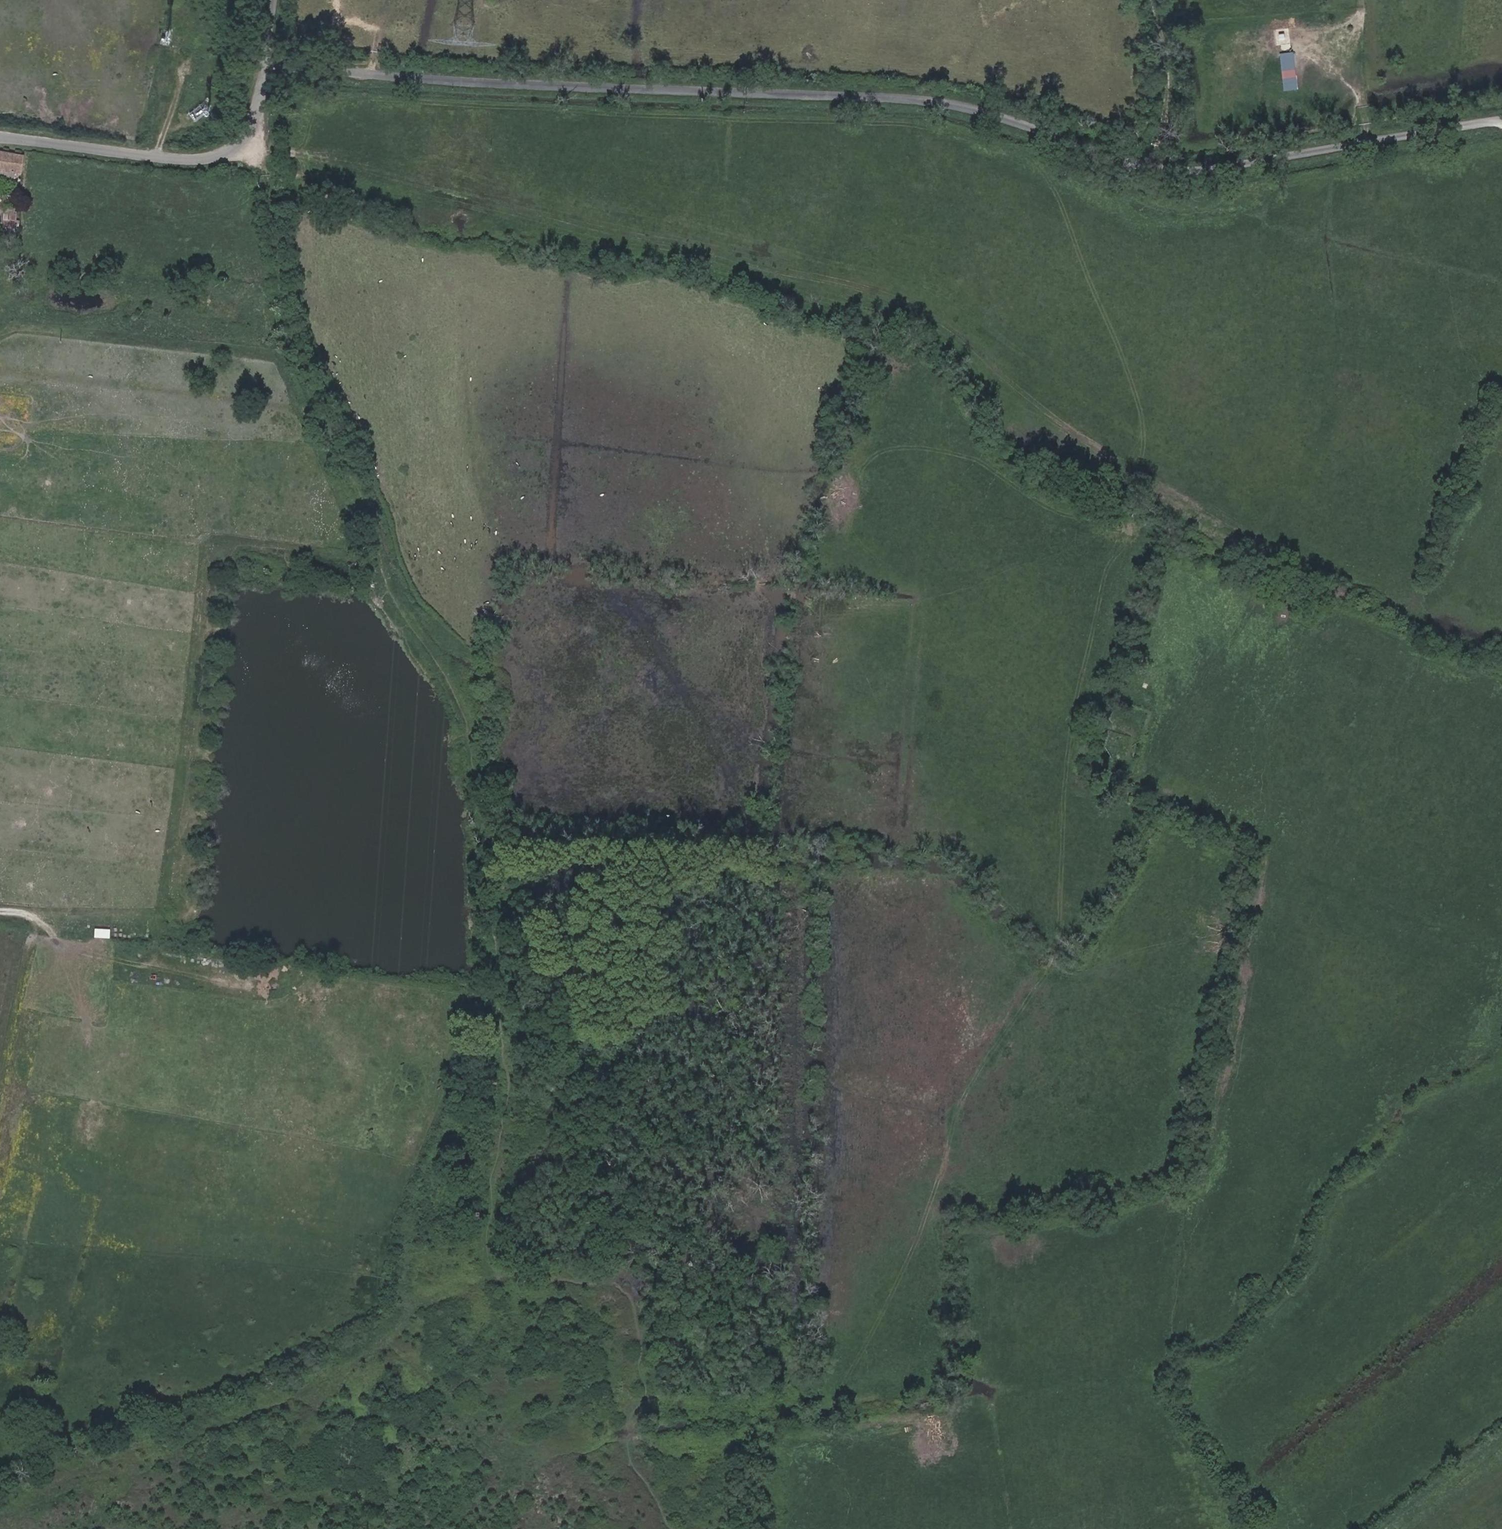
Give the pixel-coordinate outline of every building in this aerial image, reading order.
[(1282,53),(1284,91),(1299,90),(1297,52),(1282,53)] [(23,156),(0,153),(0,172),(14,173),(21,175),(23,156)] [(14,173),(0,172),(0,178),(13,180),(14,173)] [(19,221),(18,218),(16,218),(16,207),(4,206),(3,228),(16,229),(16,225),(20,225),(20,221),(19,221)]
